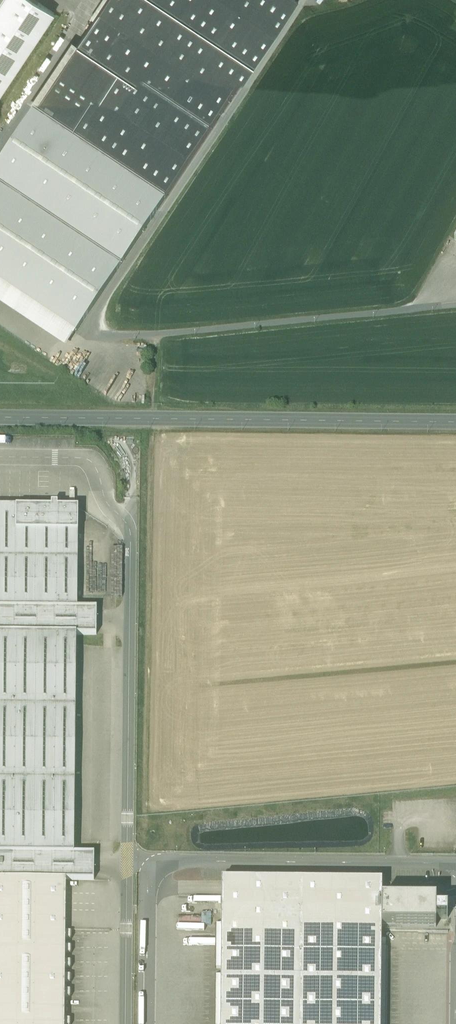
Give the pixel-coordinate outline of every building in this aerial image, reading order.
[(0,4),(0,95),(54,13),(34,0),(2,0),(0,4)] [(32,112),(165,200),(298,0),(107,0),(32,112)] [(32,112),(0,160),(0,186),(120,266),(165,200),(32,112)] [(0,186),(0,282),(76,333),(120,266),(0,186)] [(0,510),(0,880),(66,881),(94,881),(94,855),(74,854),(77,637),(97,637),(97,611),(78,610),(78,510),(58,510),(58,506),(52,506),(52,510),(0,510)] [(0,880),(0,1023),(65,1023),(66,881),(0,880)] [(222,881),(220,1023),(380,1023),(381,934),(381,908),(382,894),(382,883),(222,881)] [(436,908),(381,908),(381,934),(435,935),(435,926),(447,926),(447,917),(436,916),(436,908)]
